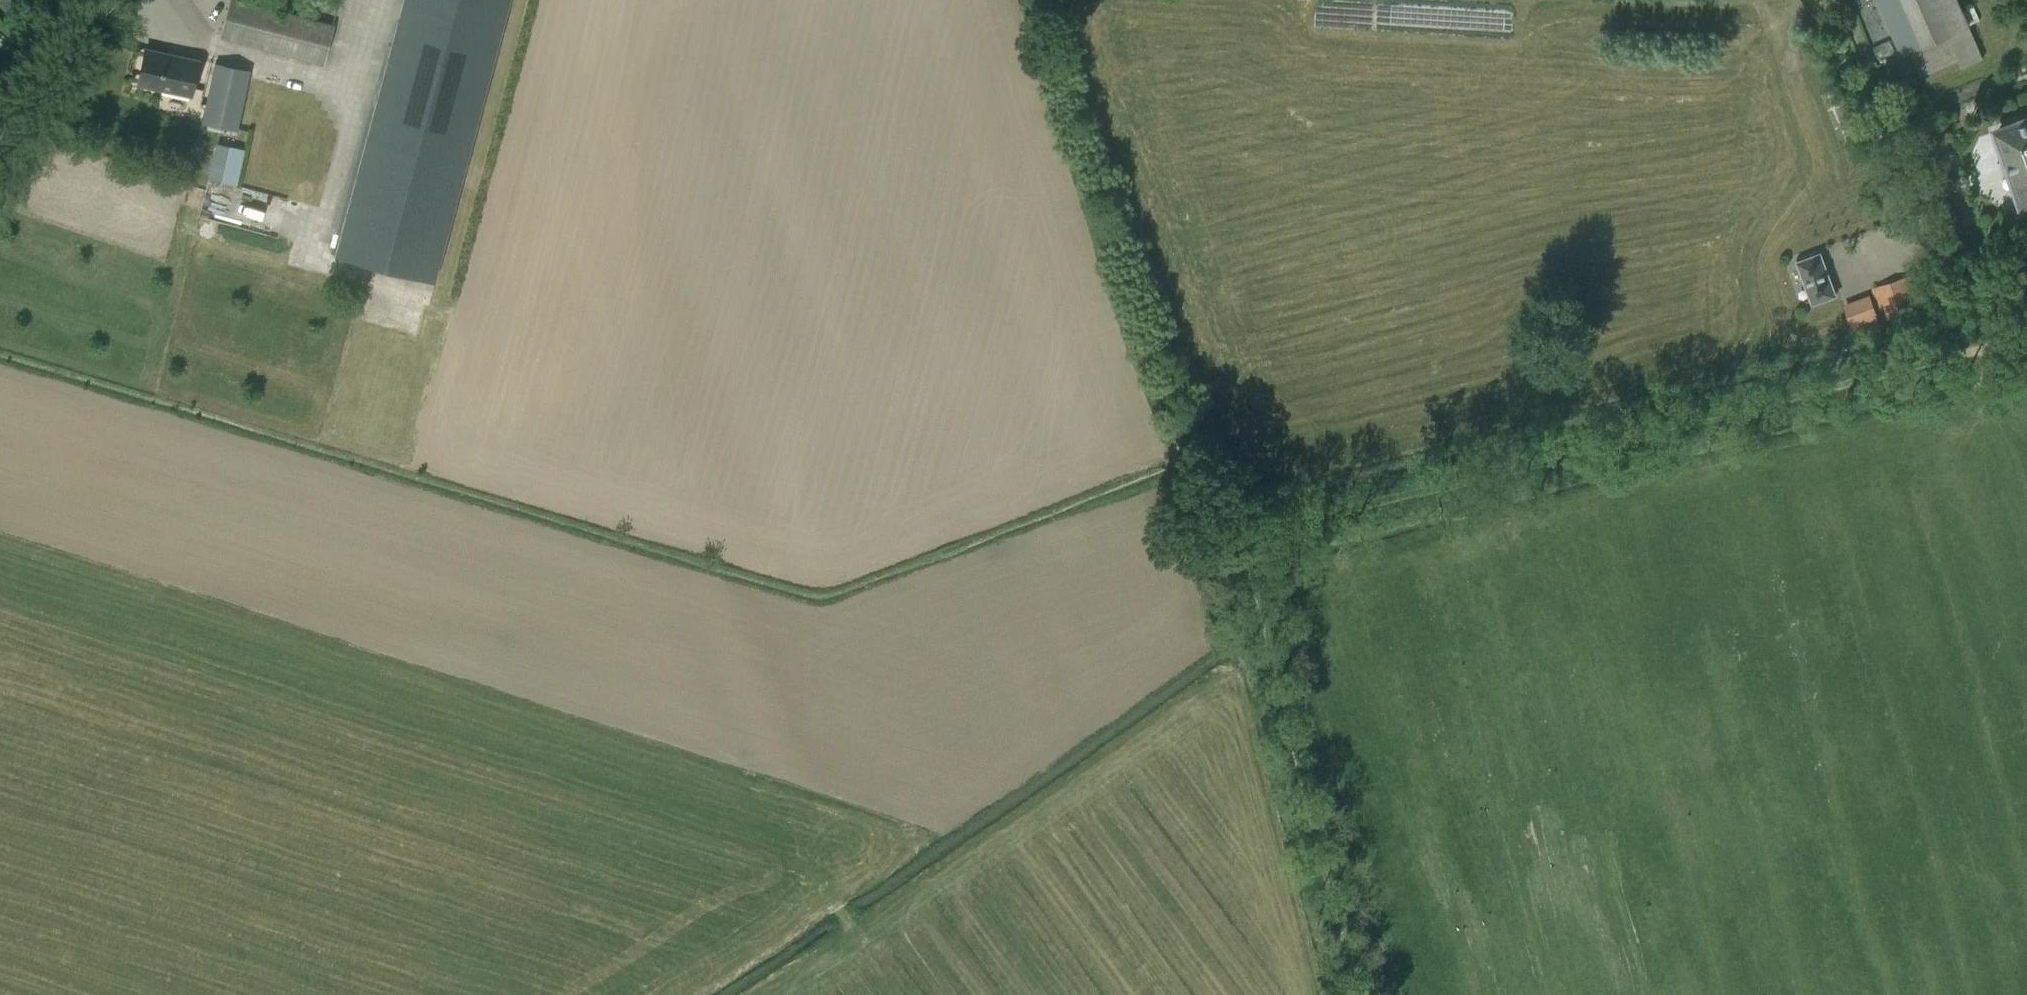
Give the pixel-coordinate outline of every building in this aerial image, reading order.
[(220,37),(323,64),(334,24),(246,0),(230,0),(220,37)] [(336,256),(434,282),(510,0),(404,0),(336,256)] [(1901,56),(1911,52),(1922,76),(1958,60),(1962,68),(1984,58),(1969,25),(1980,20),(1974,5),(1962,10),(1958,0),(1876,0),(1901,56)] [(13,43),(2,34),(0,37),(0,59),(13,43)] [(144,47),(136,84),(193,97),(201,59),(144,47)] [(214,62),(202,123),(238,130),(251,70),(214,62)] [(2000,133),(2024,200),(2026,199),(2026,124),(2000,133)] [(222,180),(239,184),(247,146),(230,143),(222,180)] [(225,214),(242,217),(244,204),(227,201),(225,214)] [(1821,251),(1796,261),(1812,305),(1837,296),(1821,251)] [(1909,275),(1872,287),(1882,320),(1920,308),(1909,275)]
